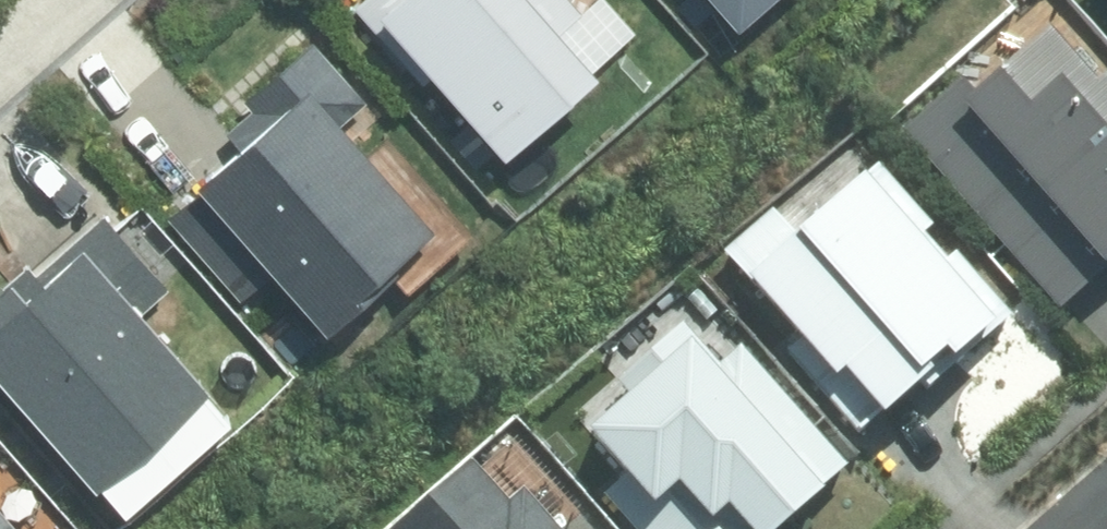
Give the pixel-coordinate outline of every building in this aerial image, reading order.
[(593,66),(635,28),(610,0),(367,0),(366,1),(510,161),(604,78),(593,66)] [(746,25),(775,0),(724,0),(746,25)] [(1046,22),(923,136),(1091,316),(1106,301),(1106,88),(1046,22)] [(307,83),(202,177),(342,332),(447,238),(307,83)] [(1008,316),(876,174),(761,279),(893,422),(1008,316)] [(0,307),(0,367),(138,519),(255,415),(87,230),(0,307)] [(747,357),(725,377),(680,324),(575,413),(623,469),(595,494),(626,528),(777,528),(846,466),(747,357)] [(488,451),(406,528),(562,528),(488,451)] [(0,495),(0,528),(31,528),(0,495)]
